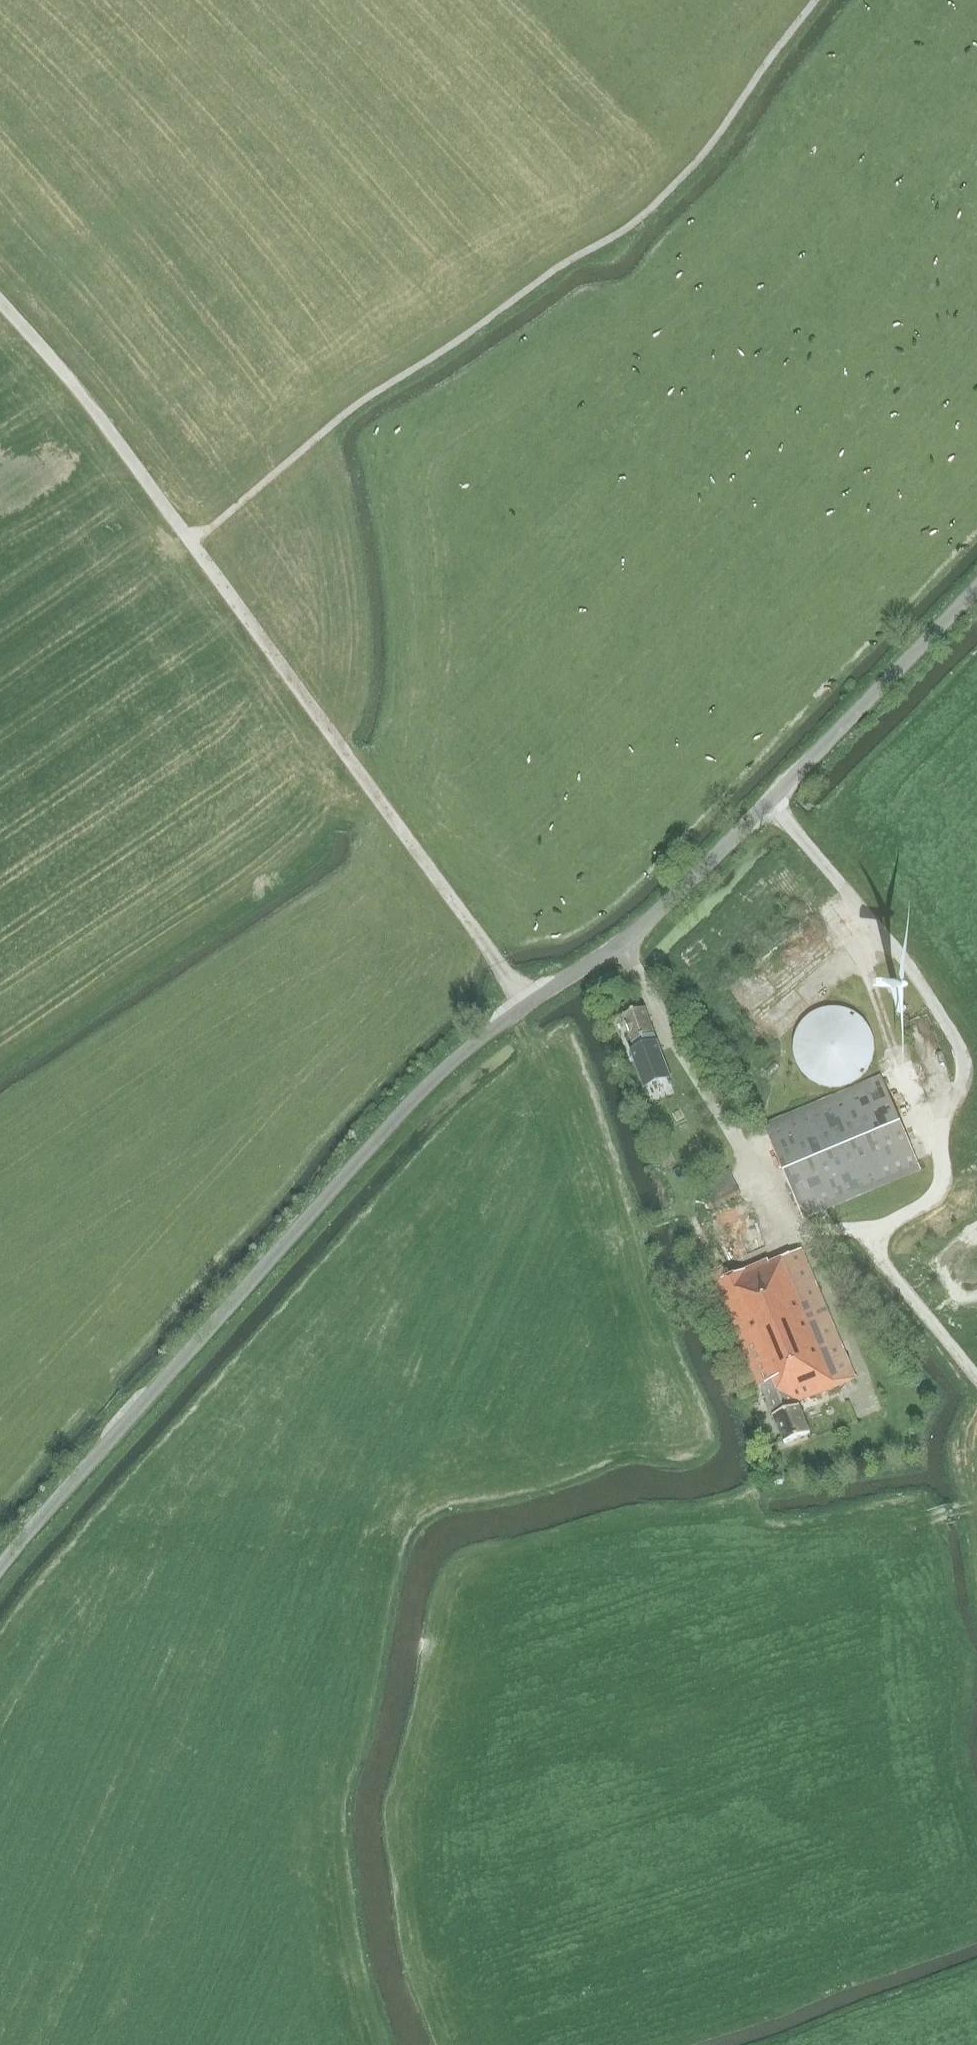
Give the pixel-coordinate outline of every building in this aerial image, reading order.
[(637,1067),(663,1058),(644,1007),(639,1009),(636,1000),(621,1006),(624,1015),(622,1016),(632,1042),(628,1043),(637,1067)] [(860,1077),(865,1072),(870,1065),(872,1058),(874,1051),(874,1044),(873,1036),(871,1030),(867,1023),(862,1017),(855,1012),(848,1008),(839,1006),(831,1005),(823,1007),(816,1009),(809,1014),(804,1019),(799,1025),(795,1032),(793,1039),(793,1048),(794,1057),(798,1066),(803,1074),(809,1079),(816,1083),(823,1086),(831,1087),(839,1086),(846,1085),(854,1081),(860,1077)] [(803,1218),(920,1169),(882,1077),(765,1125),(803,1218)] [(719,1209),(742,1199),(729,1171),(706,1181),(719,1209)] [(784,1443),(799,1437),(810,1432),(798,1402),(825,1391),(855,1377),(801,1249),(770,1263),(768,1260),(726,1278),(722,1268),(701,1277),(708,1295),(718,1290),(760,1388),(762,1387),(784,1443)]
